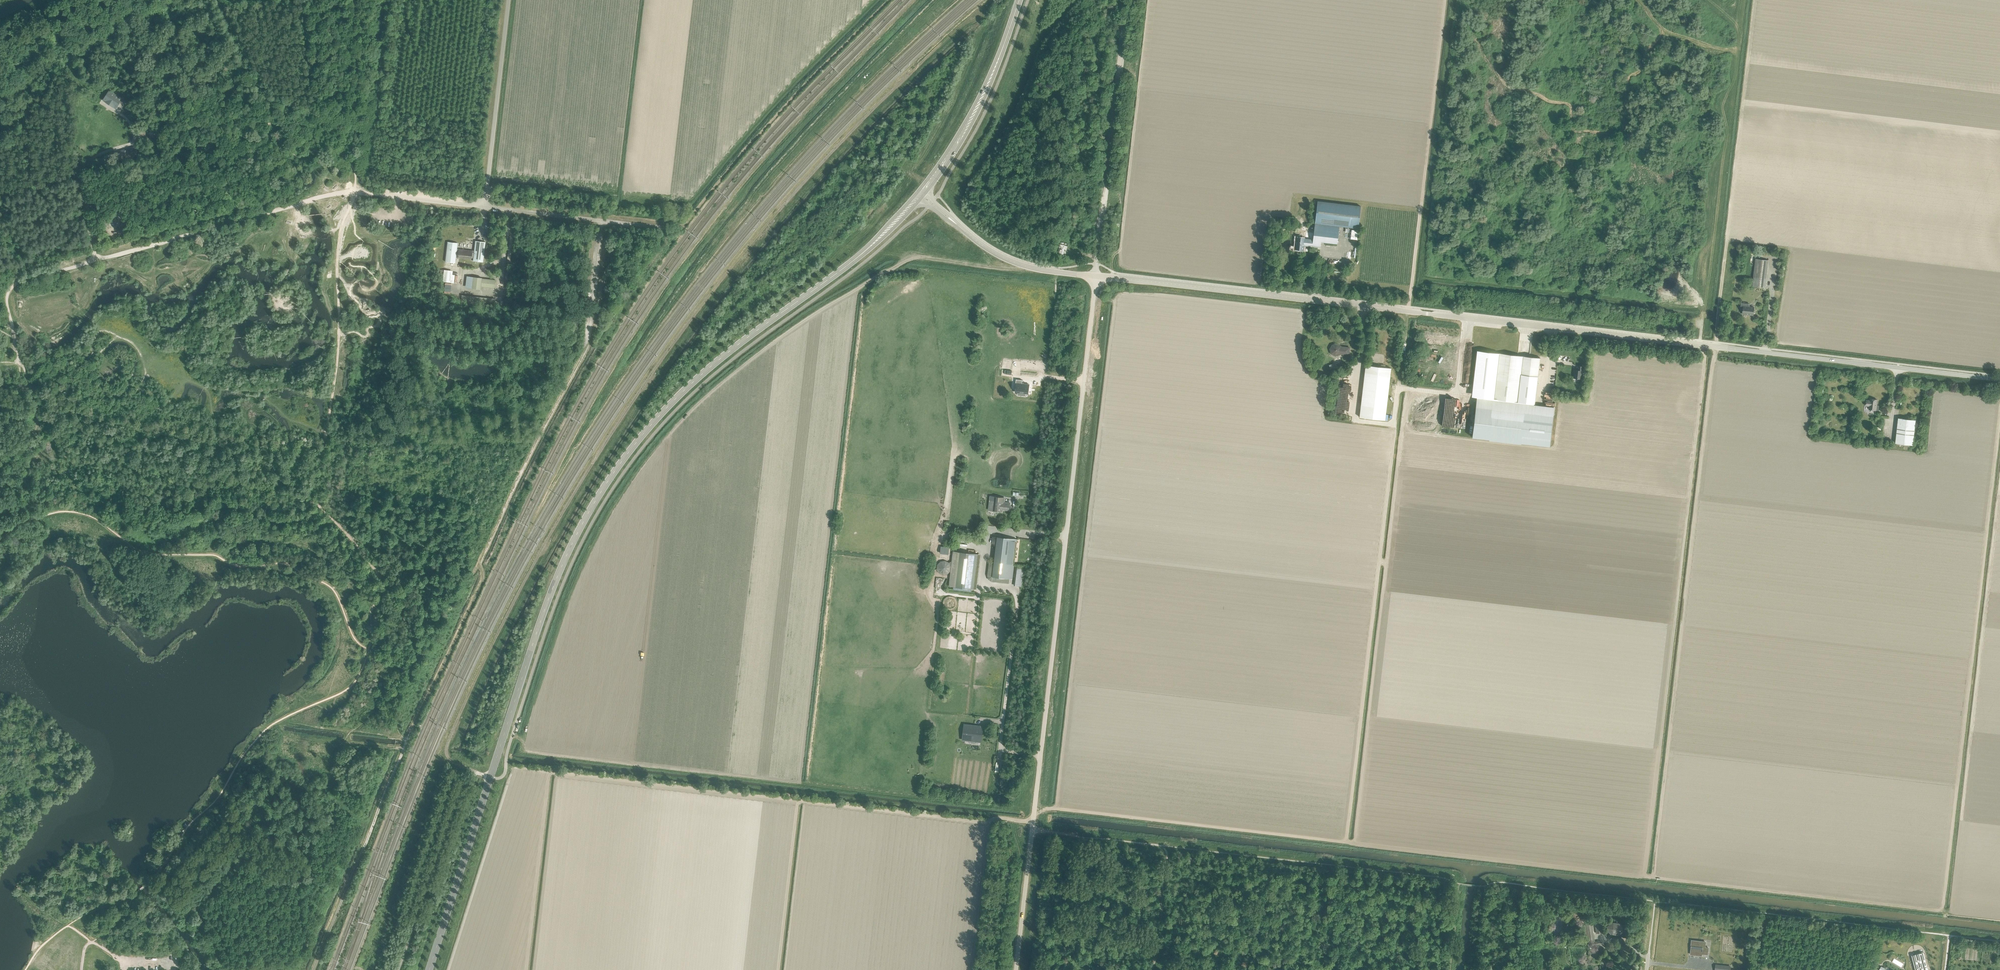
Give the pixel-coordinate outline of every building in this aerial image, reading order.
[(103,101),(116,110),(124,99),(109,90),(103,101)] [(137,156),(134,147),(115,152),(118,161),(137,156)] [(1339,226),(1347,227),(1358,228),(1361,206),(1317,201),(1313,239),(1296,237),(1296,241),(1293,241),(1293,245),(1295,245),(1295,249),(1303,250),(1304,245),(1320,247),(1321,242),(1337,244),(1339,226)] [(459,249),(458,254),(456,254),(457,243),(447,242),(445,262),(455,263),(456,256),(458,256),(458,257),(471,259),(471,258),(473,258),(473,261),(483,262),(485,242),(475,241),(474,251),(459,249)] [(1753,286),(1765,287),(1768,260),(1756,259),(1753,286)] [(454,283),(455,275),(444,273),(443,281),(454,283)] [(495,280),(482,279),(482,278),(481,278),(473,277),(471,288),(472,288),(480,289),(481,286),(494,288),(495,280)] [(1755,311),(1754,308),(1754,307),(1747,306),(1748,303),(1741,303),(1740,307),(1743,308),(1743,314),(1753,315),(1753,312),(1755,311)] [(1349,347),(1341,347),(1341,346),(1339,346),(1337,345),(1336,344),(1332,345),(1330,349),(1331,353),(1335,356),(1340,354),(1349,355),(1349,347)] [(1518,402),(1520,382),(1525,383),(1524,395),(1536,396),(1538,376),(1540,358),(1500,353),(1497,380),(1495,399),(1518,402)] [(1366,365),(1363,389),(1360,417),(1385,420),(1391,368),(1366,365)] [(1573,378),(1582,379),(1584,367),(1578,366),(1578,370),(1574,370),(1573,378)] [(1029,385),(1024,384),(1022,384),(1022,382),(1022,380),(1016,379),(1015,383),(1016,383),(1015,392),(1018,392),(1025,393),(1028,393),(1029,385)] [(1869,406),(1869,409),(1879,410),(1879,406),(1879,407),(1876,406),(1877,400),(1870,399),(1870,400),(1866,400),(1866,406),(1869,406)] [(1475,407),(1472,437),(1550,446),(1554,416),(1525,413),(1524,420),(1492,417),(1493,409),(1475,407)] [(1895,443),(1913,445),(1915,420),(1898,418),(1895,443)] [(1009,510),(1009,503),(1004,502),(1004,499),(998,498),(997,501),(991,501),(990,507),(992,507),(992,510),(1000,511),(1001,509),(1009,510)] [(993,536),(992,544),(996,544),(994,564),(992,576),(1009,578),(1012,579),(1017,539),(997,537),(993,536)] [(954,587),(971,589),(975,554),(958,552),(954,587)] [(969,740),(981,742),(982,726),(978,726),(978,729),(974,728),(974,730),(967,729),(966,737),(969,737),(969,740)] [(1600,918),(1594,919),(1596,931),(1602,930),(1600,918)] [(1586,924),(1588,942),(1595,941),(1594,935),(1593,935),(1592,929),(1593,929),(1592,923),(1586,924)] [(1623,931),(1624,928),(1620,924),(1618,924),(1616,925),(1614,923),(1612,923),(1608,926),(1607,929),(1611,933),(1613,933),(1615,932),(1617,934),(1619,934),(1623,931)] [(1705,954),(1708,954),(1708,948),(1704,947),(1705,942),(1692,940),(1691,946),(1691,954),(1702,955),(1702,953),(1705,954)] [(1912,955),(1915,969),(1928,969),(1923,952),(1912,955)]
